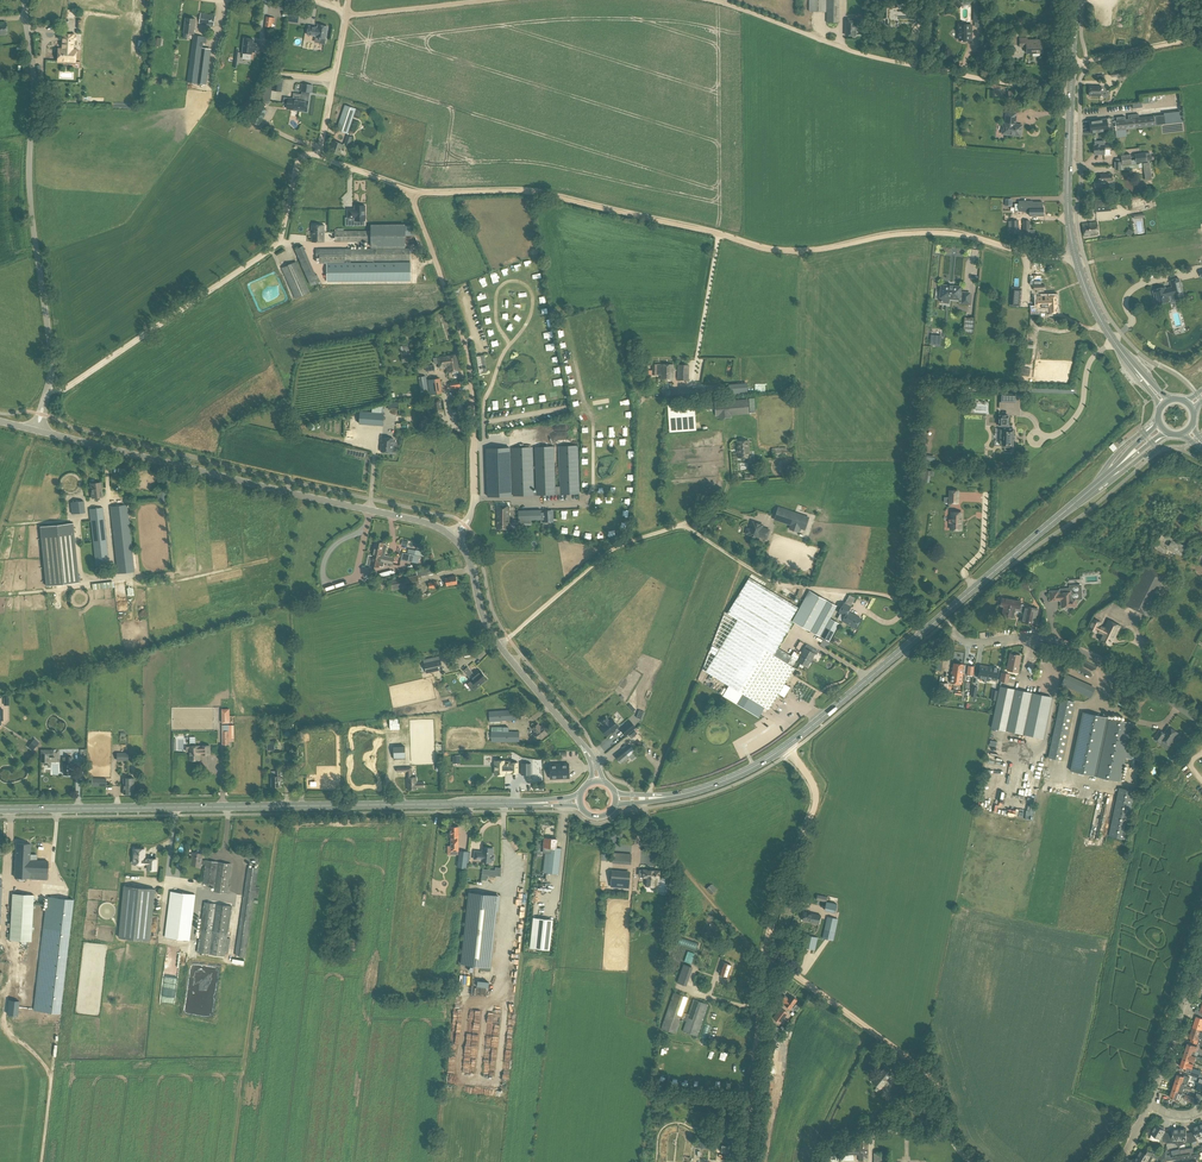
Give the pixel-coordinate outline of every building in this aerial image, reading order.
[(809,11),(827,12),(827,22),(831,22),(839,22),(839,0),(809,0),(809,11)] [(887,4),(887,19),(888,19),(888,26),(897,26),(897,20),(910,20),(910,22),(915,22),(916,12),(896,12),(897,4),(887,4)] [(201,13),(198,23),(213,26),(215,16),(201,13)] [(267,16),(265,26),(272,27),(273,22),(274,23),(275,18),(267,16)] [(186,18),(184,33),(194,34),(196,19),(194,19),(194,18),(194,17),(191,17),(190,17),(190,18),(186,18)] [(846,21),(846,27),(847,27),(847,35),(856,35),(856,28),(861,28),(861,19),(853,19),(852,21),(846,21)] [(309,25),(307,34),(316,36),(325,38),(327,26),(318,24),(317,27),(309,25)] [(959,25),(959,41),(962,41),(962,42),(963,42),(965,42),(966,42),(966,41),(969,41),(969,36),(972,36),(972,25),(959,25)] [(1007,31),(1007,42),(1016,41),(1015,31),(1007,31)] [(58,49),(57,61),(74,62),(75,55),(75,53),(75,50),(72,50),(73,35),(62,34),(61,49),(58,49)] [(193,35),(187,83),(197,84),(201,48),(202,46),(203,37),(193,35)] [(244,37),(242,53),(252,54),(253,52),(260,53),(261,43),(254,42),(254,38),(244,37)] [(1026,38),(1019,38),(1019,46),(1026,46),(1026,53),(1042,52),(1041,43),(1036,43),(1036,40),(1026,40),(1026,38)] [(993,53),(1001,57),(1003,53),(995,48),(993,53)] [(273,83),(272,89),(281,91),(284,78),(273,76),(272,82),(272,83),(273,83)] [(272,83),(272,82),(268,82),(262,90),(261,100),(271,102),(272,89),(273,83),(272,83)] [(283,99),(283,103),(287,103),(288,104),(287,108),(291,109),(299,110),(307,111),(308,100),(309,95),(310,95),(310,93),(310,92),(311,92),(312,85),(302,83),(301,91),(302,91),(301,94),(301,100),(293,99),(292,99),(284,97),(283,99)] [(1089,85),(1089,96),(1101,96),(1101,86),(1089,85)] [(345,105),(337,130),(348,133),(356,108),(345,105)] [(258,108),(251,121),(256,124),(259,125),(261,122),(261,121),(262,121),(267,112),(258,108)] [(1003,123),(1002,133),(1013,135),(1014,136),(1015,136),(1016,136),(1017,135),(1020,136),(1021,133),(1021,132),(1021,131),(1022,130),(1021,129),(1021,128),(1022,125),(1014,124),(1016,113),(1006,112),(1005,123),(1003,123)] [(1111,117),(1089,120),(1090,132),(1106,131),(1115,130),(1125,129),(1152,126),(1151,117),(1139,118),(1138,114),(1128,115),(1129,119),(1114,120),(1113,119),(1111,120),(1111,117)] [(1164,114),(1155,115),(1156,124),(1165,123),(1164,114)] [(287,149),(288,143),(275,140),(274,146),(287,149)] [(333,141),(330,151),(340,155),(344,145),(333,141)] [(1094,145),(1094,154),(1104,154),(1104,149),(1111,149),(1111,145),(1104,145),(1104,141),(1094,141),(1094,145)] [(1135,160),(1130,160),(1131,165),(1136,164),(1135,163),(1146,162),(1146,161),(1151,161),(1150,153),(1145,153),(1135,154),(1135,160)] [(1130,154),(1120,155),(1121,165),(1121,166),(1128,165),(1131,165),(1130,160),(1130,154)] [(1100,178),(1094,178),(1095,187),(1104,187),(1104,181),(1111,181),(1111,174),(1100,175),(1100,178)] [(1109,200),(1095,202),(1096,211),(1110,209),(1109,200)] [(353,208),(348,209),(348,217),(355,217),(355,220),(365,220),(366,219),(366,216),(365,214),(365,205),(355,205),(355,209),(353,209),(353,208)] [(1043,207),(1042,207),(1019,207),(1019,211),(1029,211),(1029,216),(1043,215),(1043,207)] [(1005,217),(1003,217),(1004,225),(1005,225),(1007,225),(1006,233),(1010,233),(1011,233),(1011,234),(1018,234),(1018,221),(1012,221),(1011,221),(1011,217),(1005,217)] [(1097,221),(1082,223),(1084,237),(1098,235),(1097,221)] [(324,225),(311,225),(312,242),(325,241),(324,225)] [(401,225),(372,225),(372,247),(401,247),(401,225)] [(344,248),(316,249),(317,257),(320,257),(320,263),(345,262),(345,260),(346,260),(351,260),(411,259),(411,248),(365,248),(365,241),(368,241),(368,231),(335,231),(335,242),(362,241),(362,248),(344,248)] [(304,245),(295,249),(311,286),(320,281),(304,245)] [(346,263),(327,263),(327,282),(411,281),(411,262),(351,263),(351,260),(346,260),(346,263)] [(296,261),(281,268),(295,299),(310,292),(296,261)] [(1179,279),(1171,281),(1172,286),(1174,292),(1174,293),(1182,291),(1179,279)] [(941,285),(941,292),(942,293),(941,302),(949,303),(949,298),(959,299),(959,298),(962,298),(962,302),(968,303),(969,293),(963,292),(963,293),(960,293),(960,287),(941,285)] [(1158,304),(1169,301),(1168,300),(1170,300),(1168,293),(1174,292),(1172,286),(1165,288),(1165,287),(1155,290),(1155,291),(1153,291),(1155,299),(1157,299),(1158,304)] [(1012,287),(1010,305),(1020,306),(1022,288),(1012,287)] [(1037,297),(1037,305),(1037,307),(1049,306),(1050,308),(1056,307),(1055,296),(1037,297)] [(975,318),(966,317),(964,332),(973,333),(975,318)] [(398,345),(400,352),(408,350),(406,343),(398,345)] [(413,353),(401,356),(403,362),(414,359),(413,353)] [(445,356),(434,358),(435,364),(439,363),(440,367),(448,366),(448,369),(448,372),(452,371),(453,374),(458,373),(458,370),(461,370),(458,354),(450,355),(445,356)] [(652,370),(652,375),(660,375),(660,378),(673,379),(673,365),(652,364),(652,370)] [(678,364),(678,380),(689,380),(689,364),(678,364)] [(426,376),(418,377),(420,390),(428,389),(427,381),(426,376)] [(440,378),(427,380),(430,395),(442,393),(440,378)] [(459,380),(450,382),(451,389),(461,387),(459,380)] [(747,382),(729,384),(730,393),(748,392),(747,382)] [(723,387),(708,388),(708,397),(724,396),(723,387)] [(688,388),(672,390),(672,396),(672,400),(706,397),(706,389),(689,390),(688,388)] [(464,390),(457,391),(458,401),(465,400),(464,390)] [(748,399),(714,401),(715,416),(718,416),(718,418),(732,417),(732,415),(749,414),(748,399)] [(442,410),(441,402),(438,401),(436,401),(433,403),(434,411),(437,412),(440,411),(442,410)] [(694,403),(667,405),(669,432),(696,430),(694,403)] [(383,425),(384,413),(360,412),(359,424),(383,425)] [(999,415),(999,425),(1005,426),(1005,428),(1004,428),(1003,446),(1005,446),(1005,449),(1011,450),(1011,446),(1013,447),(1013,429),(1012,429),(1012,425),(1008,425),(1008,416),(999,415)] [(382,438),(381,451),(393,452),(396,452),(396,445),(393,445),(393,443),(394,438),(382,438)] [(749,440),(737,441),(738,458),(747,457),(748,462),(752,461),(752,456),(750,456),(749,440)] [(1109,446),(1113,451),(1117,448),(1113,443),(1109,446)] [(583,444),(580,449),(586,452),(589,447),(583,444)] [(553,446),(535,447),(536,495),(579,493),(578,445),(559,446),(560,485),(555,485),(553,446)] [(532,447),(512,447),(513,495),(533,495),(532,447)] [(511,496),(510,461),(509,455),(509,449),(509,448),(486,448),(487,464),(488,496),(511,496)] [(930,470),(924,469),(922,482),(928,482),(930,470)] [(101,482),(90,483),(92,498),(102,497),(101,482)] [(950,490),(949,502),(958,503),(959,491),(950,490)] [(159,500),(160,502),(167,502),(166,493),(157,493),(158,500),(159,500)] [(84,501),(70,502),(71,514),(85,512),(84,501)] [(127,504),(110,506),(116,564),(134,562),(127,504)] [(497,506),(496,528),(509,529),(509,506),(497,506)] [(777,506),(773,520),(789,525),(788,529),(798,532),(799,528),(804,530),(808,516),(777,506)] [(90,509),(91,514),(96,566),(109,565),(103,507),(91,508),(90,509)] [(542,509),(519,510),(519,523),(524,522),(524,520),(542,520),(542,509)] [(553,510),(542,510),(543,521),(553,521),(553,510)] [(949,519),(949,521),(949,522),(950,523),(950,529),(961,529),(962,516),(960,516),(960,512),(951,512),(951,518),(950,518),(949,519)] [(746,531),(746,532),(747,533),(747,534),(748,534),(748,535),(758,538),(758,536),(766,539),(769,530),(761,527),(762,525),(753,522),(750,529),(749,529),(748,529),(747,530),(746,531)] [(79,582),(73,523),(40,526),(46,586),(79,582)] [(1022,542),(1034,531),(1032,528),(1020,539),(1022,542)] [(724,544),(729,541),(726,535),(721,538),(724,544)] [(368,555),(366,564),(370,565),(373,566),(379,567),(379,566),(383,567),(383,566),(384,562),(393,564),(394,557),(392,557),(386,556),(385,555),(385,551),(382,550),(384,543),(376,541),(373,556),(372,556),(368,555)] [(403,552),(401,560),(418,563),(419,556),(416,555),(408,553),(403,552)] [(1201,573),(1201,563),(1191,559),(1187,569),(1201,574),(1201,573)] [(134,562),(116,564),(117,573),(135,571),(134,562)] [(1146,565),(1127,604),(1132,607),(1140,611),(1149,616),(1169,577),(1146,565)] [(408,576),(390,580),(392,590),(420,585),(418,578),(422,577),(421,576),(427,575),(427,574),(427,573),(426,567),(419,568),(420,569),(416,570),(417,575),(408,576)] [(380,574),(377,575),(378,578),(395,573),(394,570),(392,571),(392,569),(379,573),(380,574)] [(456,576),(445,578),(447,585),(457,584),(456,576)] [(1025,576),(1020,587),(1031,593),(1036,582),(1025,576)] [(737,620),(705,672),(728,687),(764,708),(769,711),(795,668),(788,664),(792,657),(778,648),(794,623),(791,621),(799,608),(750,577),(727,614),(737,620)] [(1058,591),(1050,592),(1050,600),(1059,600),(1061,601),(1060,602),(1060,605),(1061,606),(1070,606),(1071,607),(1074,606),(1075,605),(1076,605),(1075,599),(1079,598),(1078,596),(1081,593),(1080,585),(1072,586),(1070,589),(1060,589),(1060,592),(1058,592),(1058,591)] [(809,590),(793,619),(830,640),(839,622),(830,617),(837,605),(809,590)] [(844,602),(838,612),(839,613),(840,613),(841,613),(845,616),(842,621),(843,621),(856,629),(861,619),(849,612),(848,611),(855,598),(850,595),(845,603),(844,602)] [(1002,598),(1000,605),(1002,605),(1002,608),(1003,608),(1002,615),(1013,617),(1014,610),(1018,611),(1019,605),(1020,601),(1002,598)] [(1019,605),(1018,611),(1023,612),(1021,621),(1035,624),(1038,609),(1019,605)] [(737,620),(727,614),(725,613),(703,671),(705,672),(737,620)] [(1093,619),(1088,629),(1096,633),(1096,632),(1102,634),(1099,640),(1110,645),(1114,637),(1114,638),(1118,630),(1119,630),(1121,626),(1108,620),(1104,627),(1099,625),(1101,622),(1093,619)] [(804,647),(797,660),(808,666),(815,653),(812,652),(814,648),(806,644),(805,647),(804,647)] [(1011,653),(1007,670),(1017,672),(1020,655),(1011,653)] [(1081,658),(1076,668),(1091,676),(1096,666),(1081,658)] [(441,660),(424,663),(426,673),(443,670),(441,660)] [(951,671),(950,683),(961,684),(963,672),(961,672),(962,664),(953,663),(952,671),(951,671)] [(467,667),(463,670),(478,687),(487,679),(480,670),(475,675),(472,672),(467,667)] [(980,667),(978,678),(984,679),(984,682),(987,682),(987,681),(989,667),(989,668),(980,667)] [(989,667),(987,681),(989,681),(990,678),(996,679),(998,668),(989,667)] [(1002,672),(1000,680),(1008,682),(1009,674),(1002,672)] [(1065,676),(1061,684),(1090,698),(1094,689),(1065,676)] [(940,682),(938,691),(941,692),(941,694),(947,694),(949,682),(947,682),(947,683),(942,683),(940,682)] [(994,714),(991,728),(1005,730),(1014,689),(1000,686),(995,708),(994,714)] [(764,708),(728,687),(723,695),(759,717),(764,708)] [(1014,689),(1005,730),(1023,734),(1032,693),(1014,689)] [(1032,693),(1023,734),(1043,738),(1051,697),(1032,693)] [(1060,699),(1048,757),(1062,760),(1074,702),(1060,699)] [(516,709),(489,711),(489,722),(517,720),(516,709)] [(639,710),(636,717),(642,720),(645,712),(639,710)] [(1082,712),(1070,770),(1120,781),(1125,757),(1127,750),(1132,727),(1132,723),(1111,718),(1104,717),(1082,712)] [(397,715),(388,715),(388,725),(397,725),(397,715)] [(605,726),(602,728),(608,736),(620,727),(617,723),(613,719),(610,721),(607,718),(602,722),(605,726)] [(626,735),(636,727),(631,721),(621,729),(626,735)] [(538,723),(532,728),(534,731),(533,732),(536,736),(539,740),(549,732),(542,724),(540,726),(538,723)] [(1160,729),(1154,737),(1160,742),(1162,739),(1170,744),(1179,732),(1169,725),(1166,730),(1167,731),(1166,733),(1160,729)] [(611,736),(614,740),(622,734),(619,730),(611,736)] [(519,731),(505,731),(491,731),(491,742),(519,742),(519,731)] [(617,745),(627,739),(623,734),(614,740),(617,745)] [(190,746),(189,746),(189,760),(192,760),(192,761),(197,761),(197,760),(200,760),(200,753),(202,753),(202,754),(210,754),(210,746),(202,746),(202,747),(200,747),(200,746),(195,746),(195,743),(190,743),(190,746)] [(405,746),(393,747),(394,758),(405,758),(405,746)] [(629,756),(635,752),(630,746),(624,751),(616,757),(619,760),(618,761),(620,762),(621,762),(621,763),(629,757),(629,756)] [(41,749),(41,762),(47,762),(47,756),(53,755),(53,749),(41,749)] [(63,764),(63,769),(64,769),(64,774),(71,774),(71,765),(72,765),(72,756),(66,756),(66,764),(63,764)] [(495,765),(495,770),(496,770),(496,775),(505,775),(505,771),(511,771),(511,773),(518,773),(518,763),(511,763),(505,763),(505,761),(498,761),(498,765),(495,765)] [(522,762),(522,775),(522,774),(531,774),(531,775),(531,762),(522,762)] [(569,764),(550,764),(551,779),(570,778),(569,764)] [(411,767),(397,767),(397,772),(407,771),(407,789),(417,789),(417,787),(425,787),(424,782),(417,782),(417,778),(412,778),(411,767)] [(280,776),(275,776),(272,776),(272,786),(280,786),(280,776)] [(123,778),(123,794),(134,794),(134,793),(134,778),(123,778)] [(1119,788),(1108,836),(1124,839),(1134,791),(1119,788)] [(1094,813),(1100,813),(1102,792),(1095,792),(1094,813)] [(452,845),(447,845),(447,854),(449,854),(449,856),(458,856),(458,854),(459,837),(459,826),(450,827),(450,837),(452,837),(452,845)] [(544,838),(542,853),(548,853),(546,872),(558,874),(561,848),(556,848),(557,839),(544,838)] [(16,843),(14,877),(47,879),(47,861),(36,860),(36,855),(30,854),(30,843),(16,843)] [(474,851),(473,859),(481,860),(481,861),(491,862),(491,860),(492,860),(493,859),(494,856),(493,855),(492,855),(492,848),(490,848),(489,847),(488,846),(487,846),(486,847),(485,847),(482,847),(482,852),(479,852),(479,851),(474,851)] [(145,849),(134,848),(133,863),(144,864),(144,863),(148,863),(148,869),(156,870),(157,859),(148,859),(144,859),(145,849)] [(466,868),(468,852),(464,851),(459,850),(459,856),(457,867),(466,868)] [(193,852),(191,865),(201,866),(201,864),(205,864),(203,882),(207,883),(207,885),(214,886),(214,891),(227,893),(231,864),(206,860),(202,860),(203,853),(193,852)] [(659,878),(659,871),(653,870),(649,870),(643,870),(643,877),(646,877),(645,886),(655,886),(656,878),(659,878)] [(629,888),(630,873),(612,872),(611,887),(629,888)] [(711,885),(706,889),(712,895),(716,891),(711,885)] [(124,886),(119,937),(150,940),(155,889),(124,886)] [(170,891),(165,937),(190,940),(196,894),(170,891)] [(499,895),(469,892),(461,964),(491,967),(499,895)] [(12,894),(9,940),(31,941),(33,895),(12,894)] [(47,897),(34,1010),(60,1013),(73,899),(56,897),(56,898),(47,897)] [(205,901),(198,951),(209,953),(225,956),(232,905),(205,901)] [(826,902),(824,910),(835,912),(837,904),(826,901),(826,902)] [(804,911),(802,920),(810,922),(810,923),(818,924),(820,915),(804,911)] [(827,916),(822,938),(833,940),(838,919),(827,916)] [(531,934),(530,947),(549,950),(552,920),(538,918),(533,918),(531,934)] [(806,934),(803,947),(816,950),(818,937),(806,934)] [(688,958),(691,949),(686,947),(682,956),(688,958)] [(722,963),(719,974),(721,975),(721,977),(727,979),(728,977),(731,965),(722,963)] [(683,964),(677,982),(685,985),(691,967),(683,964)] [(673,992),(661,1028),(676,1033),(681,1018),(683,1012),(689,997),(673,992)] [(784,995),(780,1001),(784,1004),(790,1009),(797,1000),(790,995),(788,998),(784,995)] [(693,999),(688,1014),(686,1020),(682,1031),(698,1036),(709,1004),(693,999)] [(781,1008),(773,1018),(780,1023),(787,1013),(781,1008)] [(1193,1027),(1201,1030),(1201,1018),(1196,1017),(1193,1027)] [(777,1028),(767,1024),(763,1035),(773,1038),(777,1028)] [(1201,1045),(1201,1038),(1201,1037),(1201,1030),(1193,1027),(1189,1038),(1191,1038),(1198,1041),(1199,1041),(1198,1044),(1201,1045)] [(1187,1043),(1185,1051),(1191,1053),(1191,1054),(1196,1056),(1196,1055),(1195,1055),(1196,1051),(1197,1051),(1197,1050),(1198,1050),(1198,1048),(1198,1047),(1187,1043)] [(690,1044),(685,1069),(691,1071),(696,1045),(690,1044)] [(1185,1051),(1182,1058),(1189,1061),(1188,1062),(1192,1063),(1192,1062),(1193,1063),(1196,1056),(1191,1054),(1191,1053),(1185,1051)] [(1182,1058),(1180,1066),(1186,1068),(1191,1070),(1192,1067),(1193,1063),(1192,1062),(1192,1063),(1188,1062),(1189,1061),(1182,1058)] [(878,1074),(872,1081),(882,1089),(886,1084),(884,1082),(892,1072),(886,1067),(879,1075),(878,1074)] [(1186,1068),(1185,1072),(1199,1077),(1201,1071),(1192,1067),(1191,1070),(1186,1068)] [(1177,1074),(1175,1082),(1181,1084),(1182,1082),(1185,1084),(1187,1085),(1189,1079),(1190,1077),(1187,1076),(1184,1075),(1184,1076),(1177,1074)] [(1175,1082),(1172,1089),(1179,1091),(1179,1090),(1182,1091),(1183,1091),(1184,1088),(1185,1088),(1184,1089),(1190,1091),(1192,1087),(1186,1085),(1185,1085),(1184,1085),(1185,1084),(1182,1082),(1181,1084),(1175,1082)] [(898,1085),(890,1094),(900,1103),(908,1093),(898,1085)] [(1172,1089),(1170,1097),(1176,1099),(1175,1100),(1179,1102),(1179,1100),(1180,1100),(1181,1098),(1180,1097),(1181,1096),(1184,1097),(1185,1094),(1182,1093),(1183,1092),(1182,1092),(1182,1091),(1179,1090),(1179,1091),(1172,1089)] [(841,1114),(835,1111),(829,1121),(835,1123),(841,1114)] [(1152,1134),(1150,1139),(1159,1142),(1160,1140),(1167,1143),(1168,1135),(1162,1133),(1164,1127),(1156,1125),(1155,1125),(1150,1133),(1152,1134)] [(1190,1135),(1192,1142),(1195,1141),(1197,1140),(1196,1138),(1201,1136),(1201,1133),(1199,1125),(1192,1127),(1194,1133),(1190,1135)] [(1168,1135),(1167,1143),(1174,1143),(1175,1143),(1177,1144),(1177,1145),(1179,1145),(1179,1129),(1172,1129),(1172,1135),(1168,1135)] [(1186,1129),(1179,1129),(1179,1145),(1186,1143),(1186,1142),(1192,1142),(1190,1135),(1186,1135),(1186,1129)] [(700,1135),(699,1147),(707,1148),(708,1136),(700,1135)] [(859,1145),(822,1147),(822,1156),(858,1154),(858,1160),(867,1161),(868,1135),(859,1135),(859,1145)] [(723,1145),(722,1152),(730,1153),(731,1146),(723,1145)] [(1137,1156),(1147,1161),(1148,1161),(1149,1161),(1153,1157),(1154,1153),(1148,1150),(1143,1147),(1142,1150),(1141,1150),(1137,1156)] [(886,1153),(874,1152),(874,1161),(886,1161),(886,1153)]
